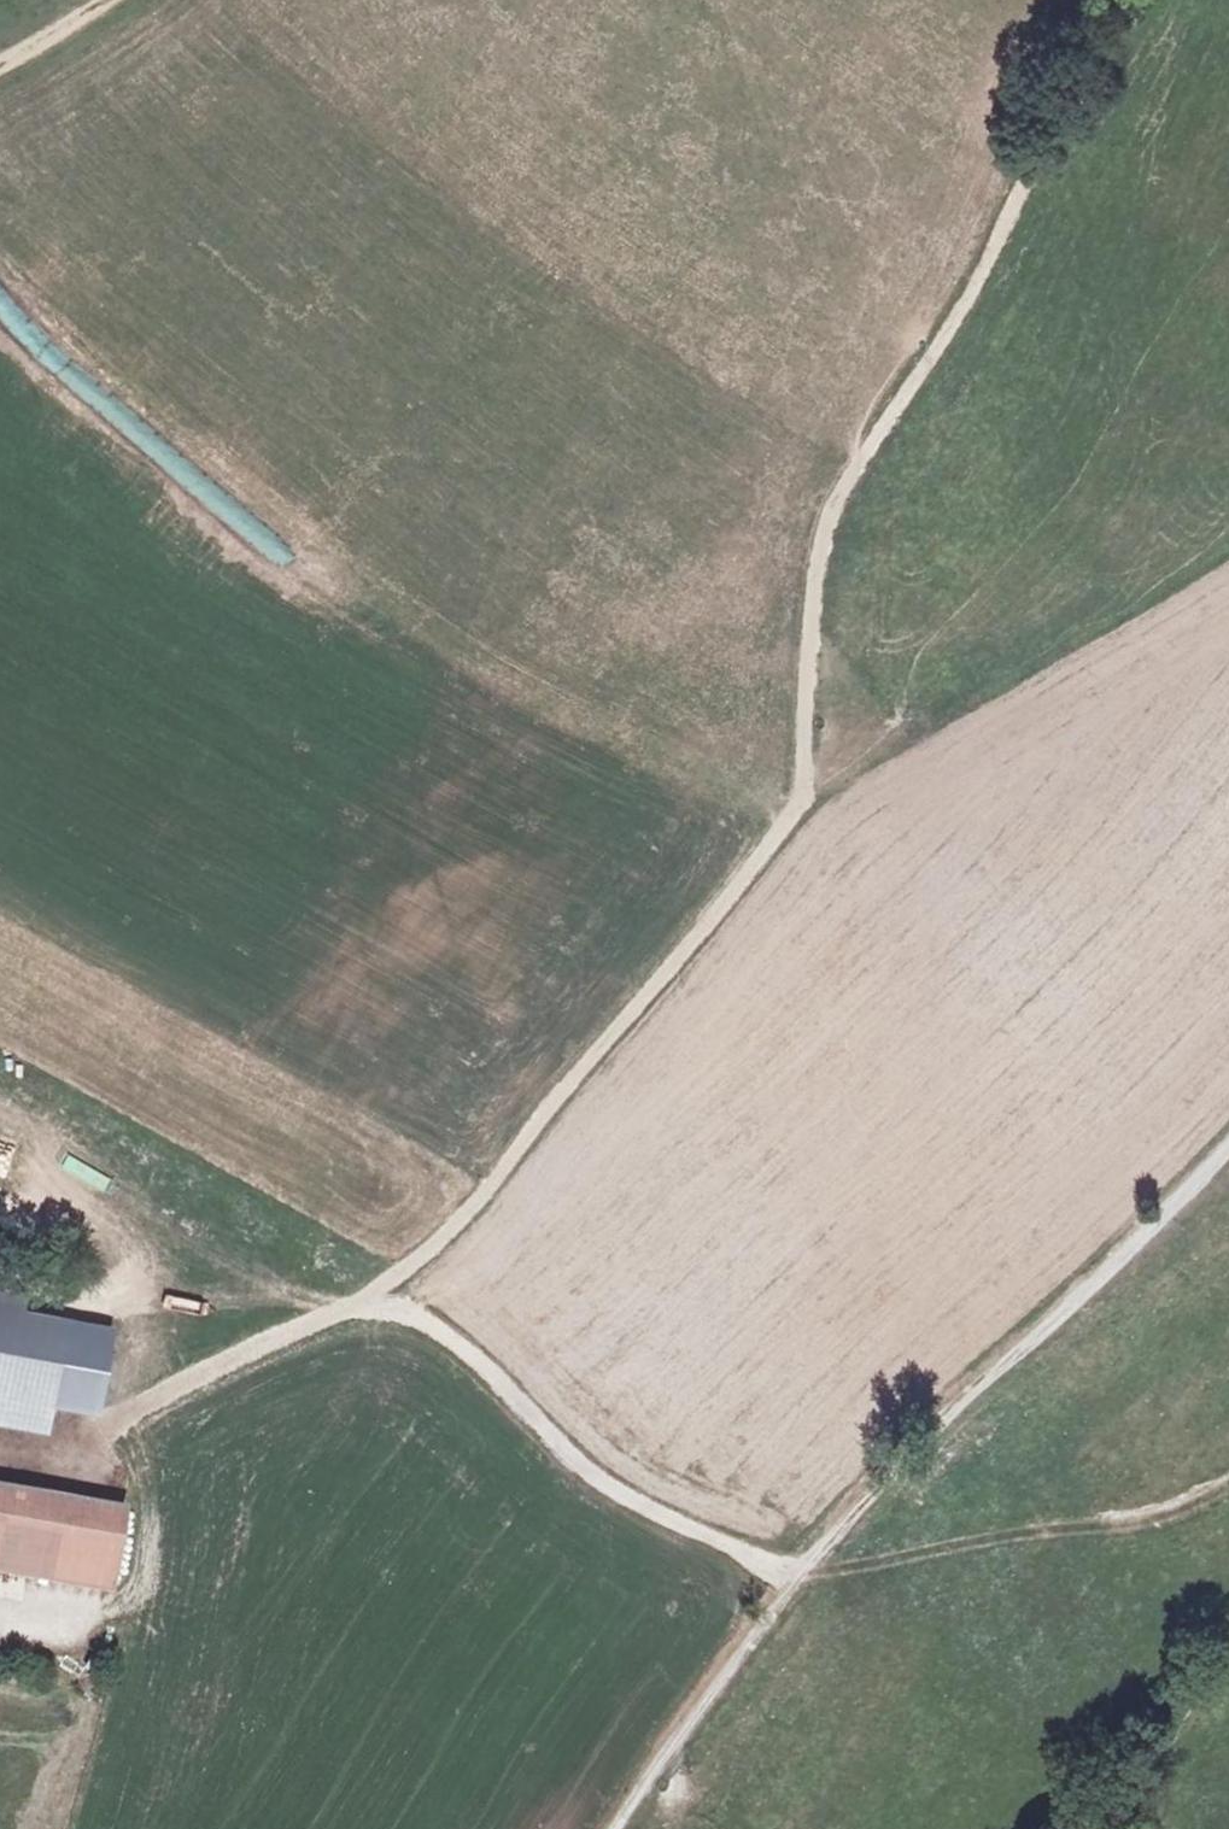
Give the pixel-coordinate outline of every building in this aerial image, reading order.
[(0,1291),(0,1414),(47,1423),(53,1387),(61,1343),(65,1321),(22,1314),(26,1296),(0,1291)] [(61,1343),(53,1387),(74,1390),(82,1347),(61,1343)] [(0,1414),(0,1426),(45,1435),(47,1423),(0,1414)] [(112,1582),(125,1498),(0,1478),(0,1563),(112,1582)]
